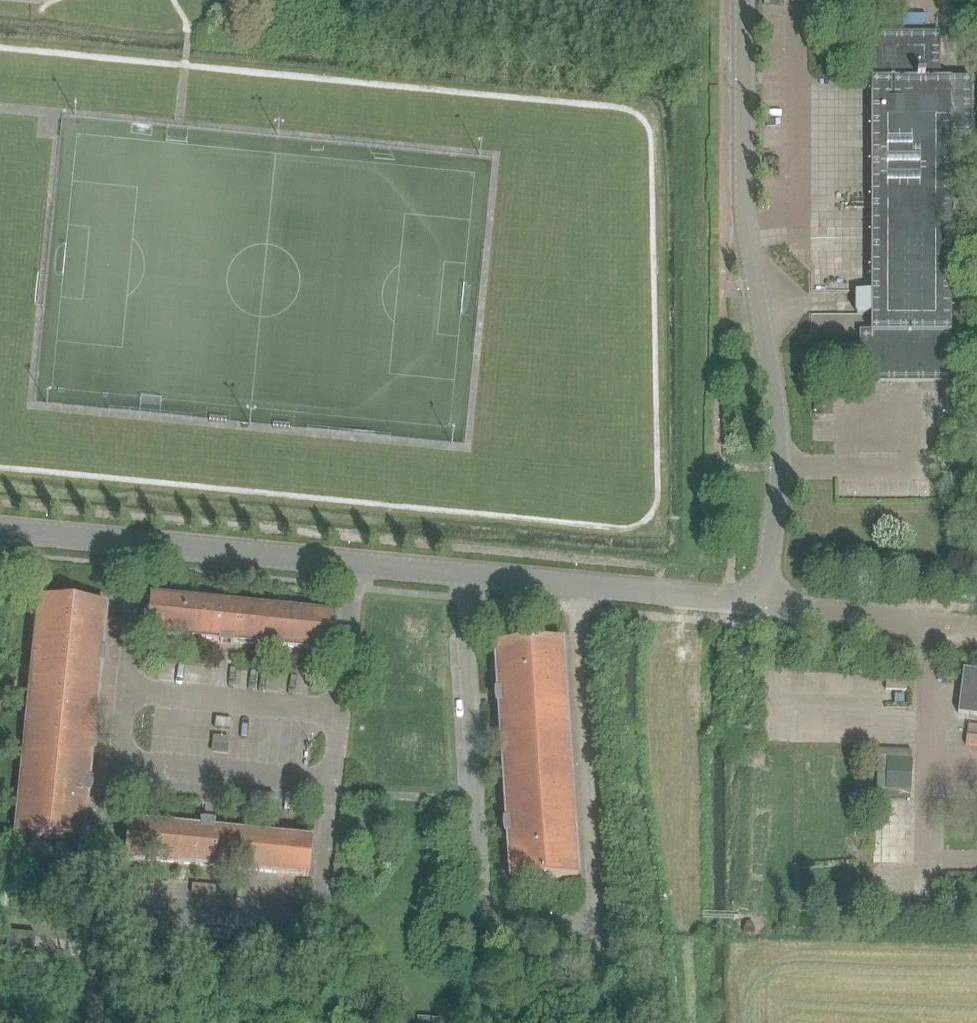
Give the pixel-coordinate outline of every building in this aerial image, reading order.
[(856,313),(870,313),(870,332),(860,332),(860,381),(950,381),(950,276),(950,165),(950,160),(950,135),(970,135),(970,79),(950,79),(938,79),(938,34),(916,34),(911,34),(900,34),(887,34),(860,34),(860,80),(870,80),(870,84),(870,187),(870,278),(870,290),(870,292),(856,292),(856,295),(856,302),(856,311),(856,313)] [(151,596),(149,617),(147,634),(330,652),(333,615),(151,596)] [(83,840),(101,664),(106,606),(38,599),(15,834),(83,840)] [(578,876),(562,641),(494,646),(497,692),(495,692),(496,704),(498,704),(505,822),(503,822),(504,834),(506,834),(509,880),(578,876)] [(963,669),(957,713),(976,715),(976,670),(963,669)] [(885,690),(907,690),(907,678),(885,678),(885,690)] [(230,721),(214,719),(213,727),(229,728),(230,721)] [(967,724),(966,734),(976,735),(976,725),(967,724)] [(125,859),(300,876),(307,877),(311,839),(212,830),(129,822),(125,859)] [(5,950),(34,953),(35,935),(7,932),(5,950)]
